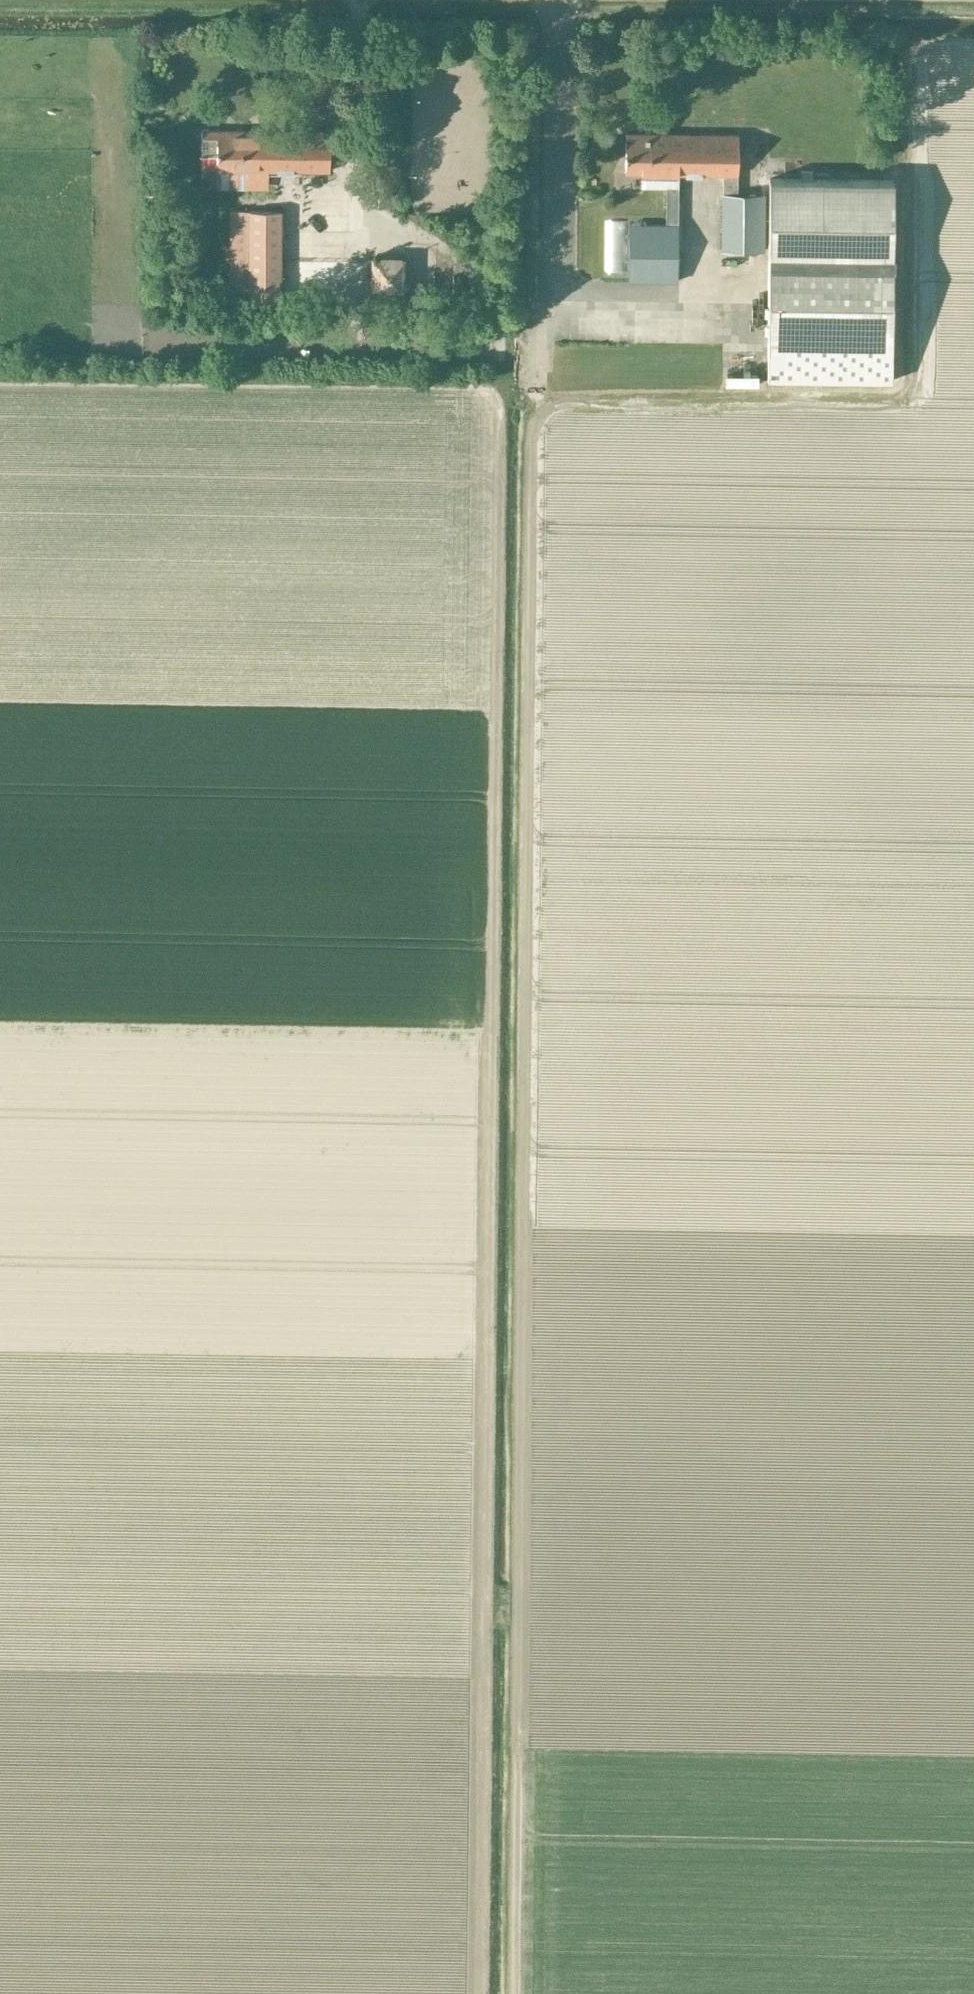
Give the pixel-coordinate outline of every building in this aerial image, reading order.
[(328,129),(217,128),(201,127),(200,167),(276,168),(276,169),(292,169),(292,168),(328,168),(328,129)] [(763,249),(763,192),(736,192),(736,173),(737,173),(737,132),(625,132),(625,172),(722,172),(722,192),(721,192),(721,248),(763,249)] [(769,178),(767,337),(891,339),(893,179),(769,178)] [(677,279),(678,188),(666,188),(666,223),(637,222),(637,279),(677,279)] [(271,300),(272,209),(228,208),(227,286),(226,299),(271,300)] [(409,264),(374,263),(373,299),(408,300),(409,264)] [(665,348),(676,348),(676,333),(664,333),(665,348)]
